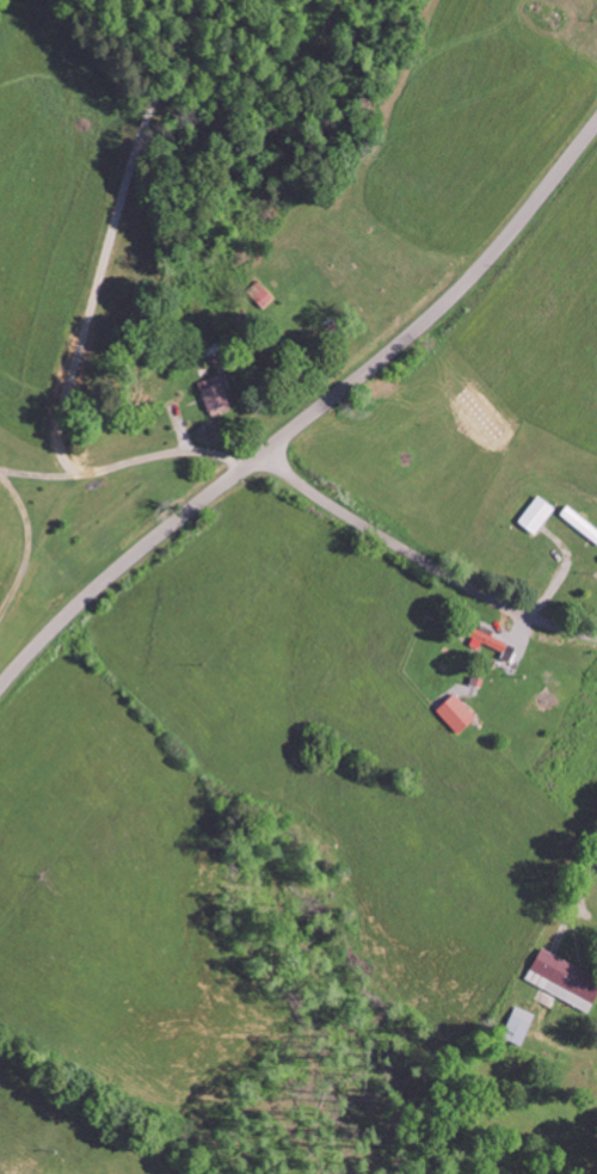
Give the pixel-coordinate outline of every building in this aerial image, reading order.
[(201,381),(209,411),(234,403),(226,374),(201,381)] [(558,507),(542,494),(520,521),(536,534),(558,507)] [(596,543),(596,525),(570,505),(562,516),(596,543)] [(439,710),(461,734),(479,717),(457,693),(439,710)] [(538,1013),(516,1005),(510,1025),(532,1032),(538,1013)]
